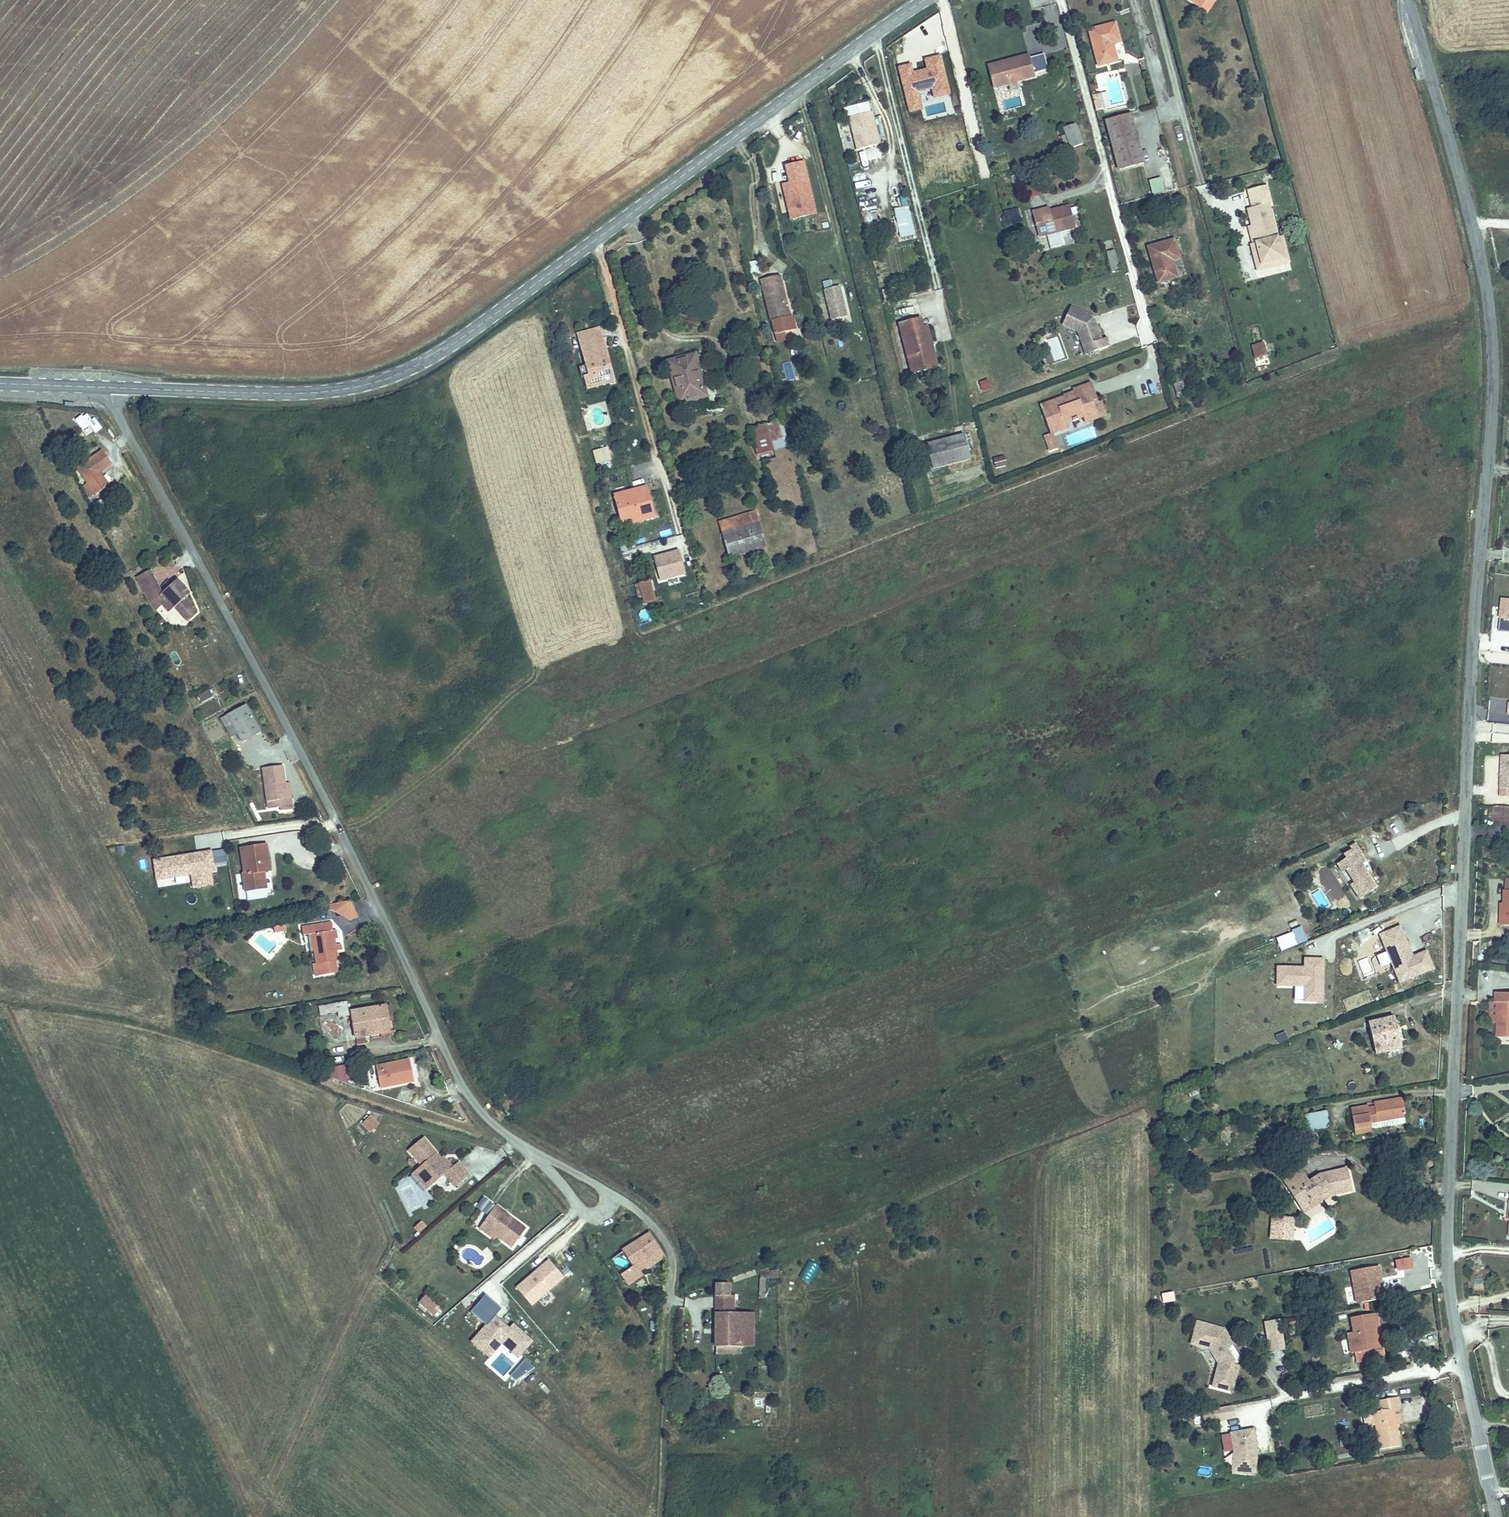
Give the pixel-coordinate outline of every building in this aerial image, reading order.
[(1110,19),(1083,26),(1094,63),(1111,58),(1106,38),(1115,36),(1110,19)] [(994,66),(998,82),(1034,72),(1028,51),(1010,56),(1011,61),(994,66)] [(1042,53),(1030,56),(1034,72),(1046,68),(1042,53)] [(991,83),(998,82),(994,66),(1011,61),(1010,56),(986,62),(991,83)] [(1142,61),(1128,64),(1130,75),(1127,76),(1132,99),(1138,98),(1139,107),(1151,104),(1142,61)] [(1091,94),(1094,110),(1104,107),(1101,92),(1091,94)] [(869,109),(849,115),(857,146),(877,141),(869,109)] [(1129,109),(1103,115),(1118,166),(1143,159),(1129,109)] [(1072,120),(1058,125),(1065,144),(1078,140),(1072,120)] [(866,151),(869,166),(875,165),(872,150),(866,151)] [(816,210),(803,160),(785,164),(790,181),(783,183),(791,216),(816,210)] [(1149,178),(1150,193),(1163,191),(1162,176),(1149,178)] [(1045,192),(1043,180),(1027,183),(1029,195),(1045,192)] [(1250,201),(1269,196),(1266,186),(1248,190),(1250,201)] [(1252,208),(1269,204),(1271,203),(1269,196),(1250,201),(1252,208)] [(1040,205),(1031,208),(1039,235),(1075,224),(1068,201),(1041,208),(1040,205)] [(1256,243),(1262,264),(1282,258),(1277,238),(1269,204),(1252,208),(1248,209),(1256,243)] [(898,237),(914,234),(909,206),(894,209),(898,237)] [(864,223),(877,222),(876,208),(864,209),(864,223)] [(1045,235),(1039,237),(1043,248),(1049,246),(1045,235)] [(1174,236),(1148,243),(1157,279),(1174,275),(1170,257),(1179,255),(1174,236)] [(1262,264),(1256,243),(1252,244),(1258,270),(1288,262),(1282,236),(1277,238),(1282,258),(1262,264)] [(1114,248),(1105,250),(1110,269),(1119,267),(1114,248)] [(748,275),(757,274),(754,260),(746,261),(748,275)] [(794,325),(780,272),(761,277),(776,330),(794,325)] [(820,280),(829,319),(847,314),(840,284),(832,286),(830,278),(820,280)] [(1068,304),(1061,321),(1076,328),(1082,343),(1090,340),(1093,347),(1108,342),(1104,333),(1099,335),(1094,321),(1092,322),(1090,316),(1091,313),(1068,304)] [(898,319),(908,363),(935,356),(932,343),(927,344),(922,323),(917,324),(915,315),(898,319)] [(927,344),(932,343),(926,322),(922,323),(927,344)] [(586,386),(608,380),(605,368),(609,360),(605,346),(600,347),(596,333),(578,338),(587,370),(582,372),(586,386)] [(834,337),(834,348),(844,348),(844,338),(834,337)] [(1090,340),(1082,343),(1085,350),(1093,347),(1090,340)] [(1257,341),(1252,342),(1255,354),(1265,352),(1263,344),(1258,345),(1257,341)] [(695,353),(691,354),(696,374),(700,373),(695,353)] [(672,359),(677,379),(682,378),(686,393),(694,391),(696,398),(702,396),(700,387),(704,386),(700,373),(696,374),(691,354),(672,359)] [(935,356),(908,363),(910,370),(937,363),(935,356)] [(605,368),(608,380),(614,379),(609,360),(605,368)] [(682,378),(677,379),(683,401),(696,398),(694,391),(686,393),(682,378)] [(988,378),(978,381),(980,391),(990,389),(988,378)] [(1096,414),(1090,396),(1094,395),(1089,380),(1073,385),(1075,389),(1075,391),(1065,395),(1064,393),(1040,402),(1050,429),(1066,423),(1064,419),(1082,412),(1085,418),(1096,414)] [(1104,411),(1100,398),(1096,400),(1094,395),(1090,396),(1096,414),(1104,411)] [(778,418),(759,423),(767,451),(785,446),(778,418)] [(767,451),(759,423),(751,425),(759,453),(767,451)] [(1056,444),(1050,429),(1043,432),(1049,447),(1056,444)] [(968,456),(962,431),(927,440),(933,465),(968,456)] [(606,446),(592,449),(596,465),(610,461),(606,446)] [(104,447),(77,465),(95,491),(111,481),(103,470),(115,462),(104,447)] [(994,467),(1006,466),(1005,455),(993,456),(994,467)] [(641,492),(640,487),(618,493),(626,521),(656,513),(650,490),(641,492)] [(759,521),(743,525),(750,550),(766,546),(759,521)] [(750,550),(743,525),(724,531),(730,556),(750,550)] [(654,559),(660,580),(685,573),(679,552),(654,559)] [(649,580),(638,583),(644,604),(655,602),(649,580)] [(182,581),(160,602),(172,614),(178,609),(185,617),(196,606),(187,596),(192,592),(182,581)] [(1503,600),(1499,631),(1508,632),(1508,600),(1503,600)] [(169,653),(175,666),(182,662),(176,650),(169,653)] [(200,702),(214,696),(210,689),(196,695),(200,702)] [(249,703),(231,712),(245,740),(263,731),(249,703)] [(1501,755),(1499,796),(1508,797),(1508,755),(1501,755)] [(268,806),(281,805),(281,797),(286,797),(285,782),(283,765),(264,766),(268,806)] [(281,797),(281,805),(293,804),(291,781),(285,782),(286,797),(281,797)] [(1495,806),(1494,820),(1508,822),(1508,808),(1495,806)] [(246,869),(242,869),(244,887),(268,885),(266,866),(272,865),(269,841),(243,844),(246,869)] [(1377,888),(1362,864),(1366,861),(1355,843),(1350,847),(1351,849),(1343,855),(1346,859),(1337,864),(1342,872),(1346,870),(1354,883),(1350,885),(1360,899),(1377,888)] [(191,875),(193,887),(216,884),(212,849),(151,857),(154,880),(191,875)] [(307,869),(319,867),(317,851),(305,852),(307,869)] [(1506,880),(1505,905),(1505,916),(1501,916),(1501,924),(1508,924),(1508,880),(1506,880)] [(1314,899),(1317,908),(1326,906),(1324,896),(1314,899)] [(352,899),(336,905),(344,923),(359,916),(352,899)] [(274,926),(275,932),(286,931),(285,924),(274,926)] [(1433,969),(1426,951),(1410,958),(1404,945),(1407,944),(1400,927),(1380,935),(1400,983),(1433,969)] [(1467,929),(1467,942),(1480,941),(1480,928),(1467,929)] [(1305,943),(1300,929),(1293,932),(1298,946),(1305,943)] [(333,930),(306,934),(307,941),(315,940),(319,971),(339,968),(336,945),(339,945),(338,937),(336,937),(335,932),(333,930)] [(1321,984),(1321,978),(1323,978),(1323,961),(1305,960),(1305,969),(1277,969),(1277,987),(1295,987),(1305,987),(1304,1002),(1323,1003),(1323,984),(1321,984)] [(1304,1002),(1305,987),(1295,987),(1294,1002),(1304,1002)] [(1497,993),(1496,1002),(1499,1002),(1498,1022),(1498,1038),(1508,1038),(1508,993),(1497,993)] [(338,1016),(350,1015),(349,1000),(318,1002),(319,1013),(338,1012),(338,1016)] [(384,1001),(352,1008),(359,1043),(376,1039),(375,1032),(390,1028),(384,1001)] [(1498,1022),(1499,1002),(1496,1002),(1491,1002),(1490,1022),(1498,1022)] [(1402,1048),(1394,1017),(1369,1023),(1376,1054),(1402,1048)] [(378,1065),(383,1088),(415,1081),(411,1058),(378,1065)] [(1406,1117),(1403,1099),(1374,1103),(1375,1109),(1368,1110),(1371,1123),(1406,1117)] [(1328,1111),(1305,1113),(1307,1130),(1329,1128),(1328,1111)] [(371,1115),(362,1124),(371,1132),(379,1123),(371,1115)] [(423,1138),(409,1151),(423,1166),(419,1169),(434,1185),(445,1174),(457,1186),(470,1174),(459,1161),(453,1166),(447,1160),(444,1163),(440,1159),(442,1158),(423,1138)] [(1352,1191),(1346,1169),(1320,1175),(1308,1183),(1298,1167),(1282,1177),(1299,1205),(1309,1198),(1315,1206),(1327,1199),(1324,1194),(1329,1191),(1332,1196),(1352,1191)] [(419,1169),(414,1174),(428,1190),(434,1185),(419,1169)] [(1315,1206),(1309,1198),(1299,1205),(1304,1213),(1315,1206)] [(482,1209),(488,1213),(495,1203),(489,1199),(482,1209)] [(488,1213),(482,1220),(498,1232),(496,1234),(511,1245),(525,1226),(510,1215),(509,1217),(506,1215),(507,1213),(508,1212),(495,1203),(488,1213)] [(1293,1240),(1294,1219),(1274,1218),(1273,1239),(1293,1240)] [(427,1224),(423,1220),(414,1228),(419,1232),(427,1224)] [(482,1220),(479,1225),(494,1237),(496,1234),(498,1232),(482,1220)] [(648,1235),(645,1236),(624,1250),(633,1265),(622,1272),(628,1282),(640,1274),(637,1269),(643,1266),(645,1268),(663,1256),(648,1235)] [(564,1277),(548,1259),(516,1288),(532,1306),(539,1299),(542,1303),(547,1298),(548,1299),(553,1295),(549,1290),(564,1277)] [(1412,1268),(1410,1260),(1396,1262),(1398,1271),(1412,1268)] [(1382,1290),(1378,1266),(1351,1271),(1354,1287),(1359,1286),(1362,1303),(1388,1298),(1386,1290),(1382,1290)] [(778,1269),(758,1269),(758,1297),(778,1297),(778,1269)] [(729,1276),(716,1282),(716,1345),(743,1346),(743,1321),(755,1321),(755,1312),(735,1311),(735,1294),(730,1294),(729,1276)] [(419,1302),(435,1314),(441,1306),(425,1294),(419,1302)] [(487,1324),(472,1340),(490,1357),(502,1343),(518,1359),(534,1342),(514,1323),(510,1327),(496,1315),(503,1308),(488,1294),(472,1311),(487,1324)] [(1376,1349),(1373,1333),(1379,1332),(1376,1314),(1351,1318),(1354,1332),(1357,1352),(1360,1351),(1362,1362),(1384,1359),(1382,1348),(1376,1349)] [(1282,1330),(1280,1320),(1265,1323),(1267,1332),(1282,1330)] [(743,1321),(743,1346),(755,1346),(755,1321),(743,1321)] [(1225,1346),(1227,1336),(1228,1336),(1224,1329),(1197,1322),(1192,1341),(1204,1344),(1204,1347),(1210,1349),(1219,1364),(1216,1376),(1223,1378),(1220,1389),(1232,1392),(1237,1371),(1232,1370),(1233,1365),(1234,1361),(1226,1347),(1225,1346)] [(1286,1350),(1282,1330),(1267,1332),(1271,1352),(1286,1350)] [(1357,1352),(1354,1332),(1346,1334),(1350,1353),(1357,1352)] [(1220,1389),(1223,1378),(1216,1376),(1213,1387),(1220,1389)] [(1396,1424),(1394,1409),(1399,1408),(1400,1408),(1398,1398),(1377,1401),(1379,1411),(1373,1412),(1379,1450),(1400,1446),(1396,1424)] [(1332,1415),(1330,1423),(1337,1425),(1340,1417),(1332,1415)] [(1255,1473),(1257,1451),(1253,1430),(1231,1433),(1234,1452),(1232,1471),(1255,1473)]
